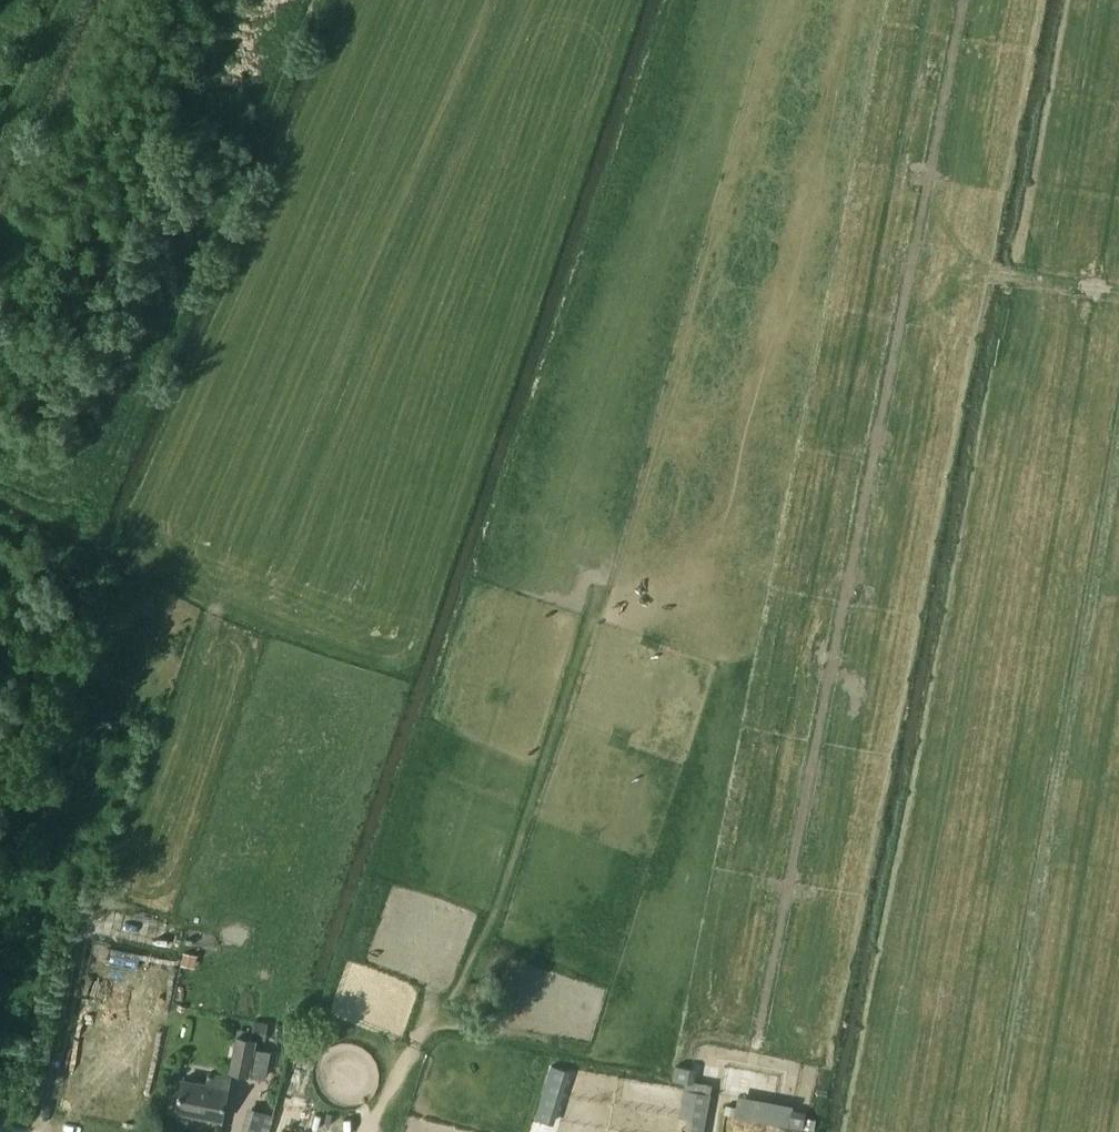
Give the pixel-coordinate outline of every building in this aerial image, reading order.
[(257,1039),(236,1036),(229,1072),(250,1076),(257,1039)] [(223,1121),(231,1077),(210,1073),(208,1084),(183,1079),(176,1112),(223,1121)] [(804,1131),(809,1109),(736,1092),(731,1115),(804,1131)] [(254,1108),(248,1131),(267,1131),(272,1113),(254,1108)]
